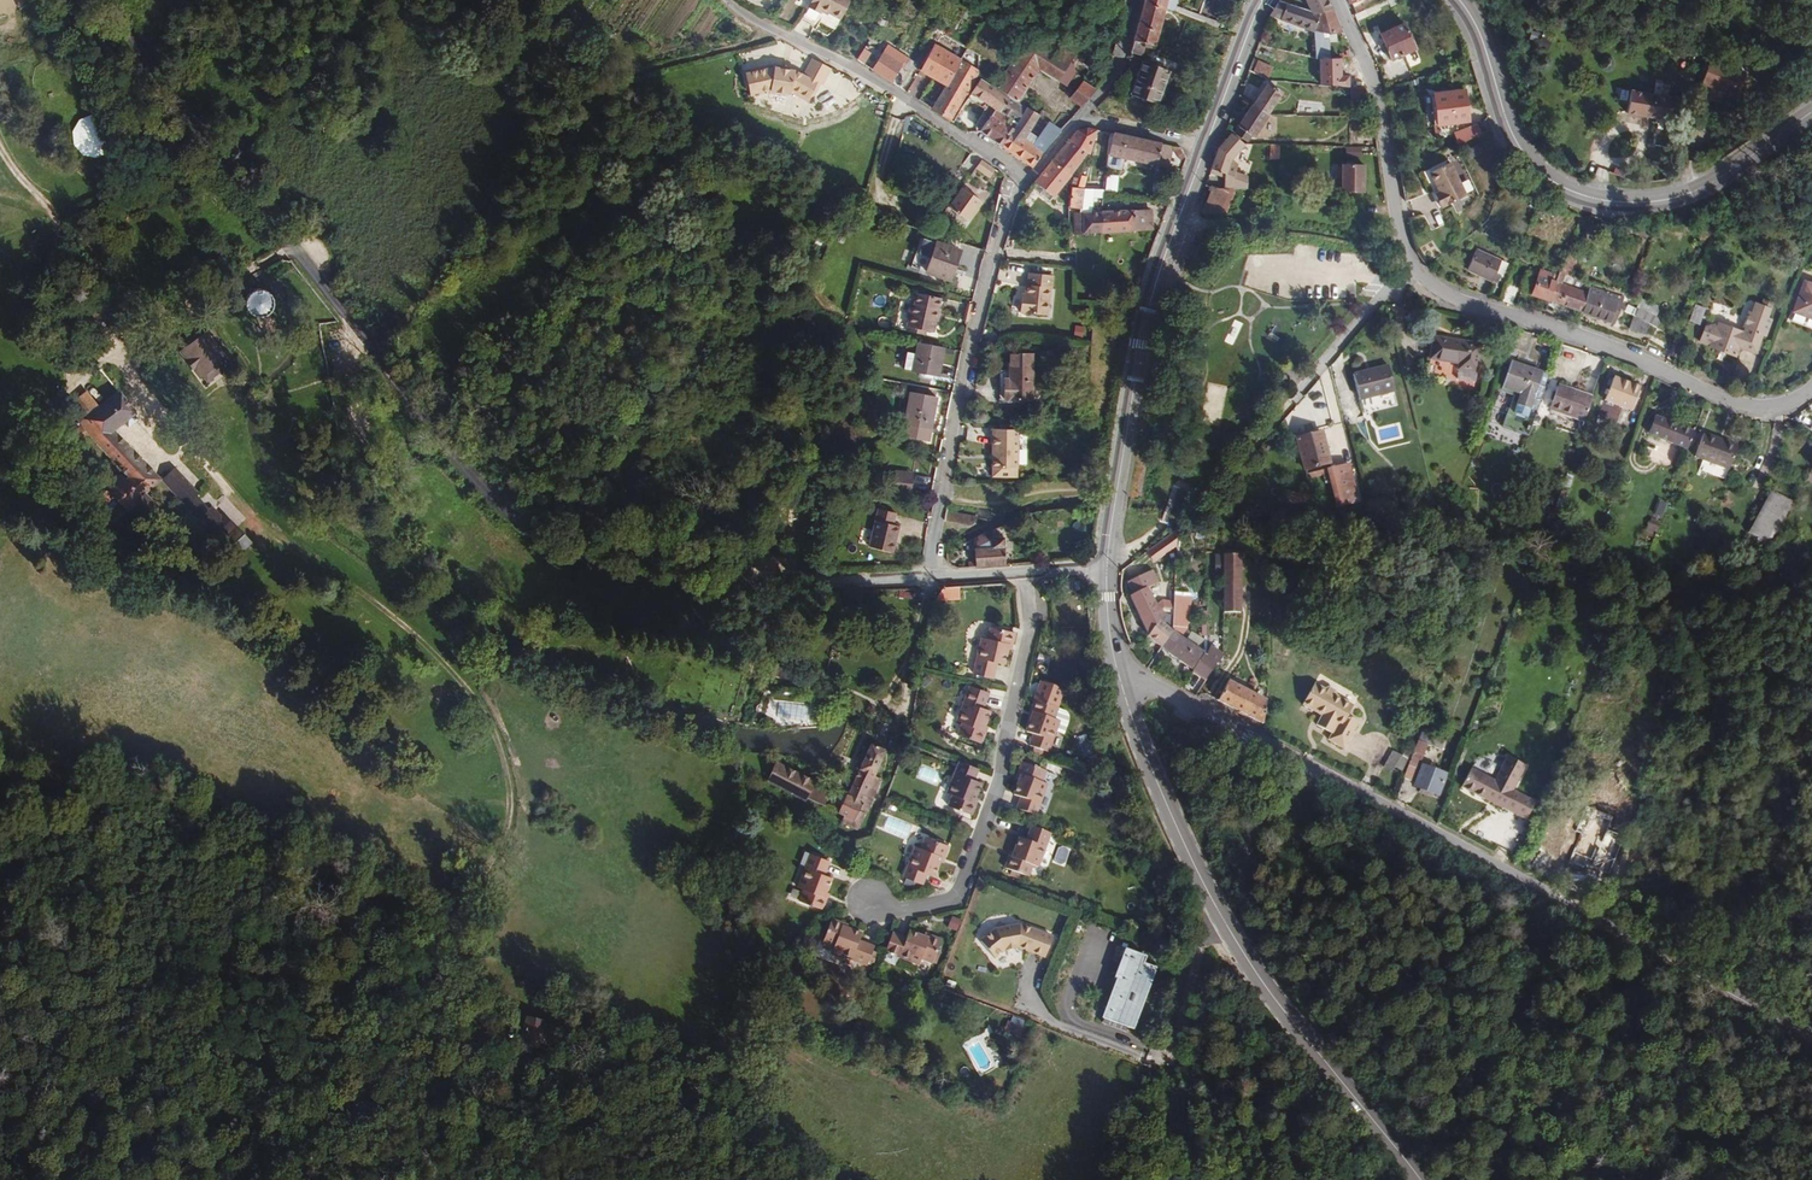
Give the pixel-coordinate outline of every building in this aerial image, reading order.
[(828,12),(840,19),(850,0),(812,0),(802,18),(813,24),(820,10),(821,9),(828,12)] [(1317,10),(1331,10),(1327,0),(1279,0),(1278,1),(1317,10)] [(1404,24),(1402,20),(1409,17),(1403,6),(1397,7),(1395,0),(1384,0),(1353,15),(1364,37),(1381,29),(1383,33),(1380,35),(1390,58),(1414,48),(1404,24)] [(1271,17),(1313,27),(1317,10),(1278,1),(1271,17)] [(1154,46),(1164,8),(1144,2),(1137,27),(1133,40),(1134,53),(1142,55),(1145,43),(1154,46)] [(1207,24),(1208,19),(1174,5),(1172,11),(1207,24)] [(1049,25),(1057,13),(1050,10),(1043,22),(1049,25)] [(1317,10),(1313,27),(1315,59),(1319,59),(1329,59),(1327,40),(1322,41),(1321,33),(1328,34),(1341,32),(1331,10),(1317,10)] [(1038,29),(1076,52),(1080,46),(1042,23),(1038,29)] [(1076,52),(1038,29),(1036,27),(994,88),(1017,102),(1039,68),(1066,86),(1075,72),(1073,65),(1070,62),(1073,57),(1076,52)] [(1547,48),(1550,40),(1539,36),(1536,44),(1547,48)] [(857,59),(892,83),(895,79),(893,78),(901,66),(904,68),(909,60),(888,45),(882,53),(867,43),(857,59)] [(949,120),(980,70),(978,69),(979,55),(969,49),(962,61),(935,46),(921,70),(945,84),(933,109),(949,120)] [(1414,48),(1403,53),(1407,62),(1419,57),(1414,48)] [(1086,58),(1076,52),(1073,57),(1082,63),(1086,58)] [(794,67),(791,90),(810,101),(831,67),(811,56),(803,70),(794,67)] [(1329,59),(1319,59),(1320,85),(1348,87),(1348,76),(1342,75),(1341,59),(1329,59)] [(1100,72),(1097,77),(1099,77),(1098,80),(1102,83),(1109,72),(1089,60),(1086,65),(1092,69),(1093,67),(1100,72)] [(1703,83),(1739,96),(1747,74),(1711,61),(1703,83)] [(1156,104),(1167,71),(1143,62),(1131,95),(1156,104)] [(1272,69),(1258,62),(1253,71),(1267,79),(1272,69)] [(773,63),(744,68),(750,92),(769,87),(773,63)] [(773,63),(769,87),(791,90),(794,67),(795,65),(773,63)] [(1017,102),(994,88),(980,79),(979,78),(968,97),(985,109),(989,104),(996,109),(980,131),(1002,147),(1023,113),(1021,105),(1017,102)] [(1083,82),(1082,83),(1070,98),(1082,106),(1095,91),(1083,82)] [(1252,105),(1267,114),(1282,93),(1267,84),(1252,105)] [(1352,104),(1370,104),(1367,89),(1351,89),(1352,104)] [(1627,113),(1657,118),(1658,113),(1669,115),(1672,97),(1631,90),(1627,113)] [(1469,121),(1465,91),(1434,95),(1438,125),(1469,121)] [(1267,114),(1252,105),(1234,132),(1247,141),(1251,136),(1253,137),(1267,114)] [(1023,113),(1002,147),(1032,167),(1043,151),(1060,130),(1049,123),(1044,130),(1036,124),(1030,133),(1028,131),(1039,114),(1026,108),(1023,113)] [(1039,115),(1045,119),(1049,115),(1042,110),(1039,115)] [(109,154),(114,149),(117,142),(118,134),(116,127),(111,121),(105,116),(98,114),(90,114),(83,117),(78,122),(74,128),(73,135),(74,142),(77,149),(82,154),(88,157),(95,159),(102,158),(109,154)] [(900,131),(902,122),(893,119),(890,129),(900,131)] [(1478,125),(1453,136),(1457,145),(1482,133),(1478,125)] [(1043,189),(1053,197),(1088,153),(1089,154),(1097,130),(1087,128),(1078,130),(1034,182),(1043,189)] [(1158,145),(1109,134),(1104,158),(1153,169),(1158,145)] [(1211,167),(1220,171),(1229,162),(1244,144),(1231,134),(1222,141),(1220,145),(1219,147),(1211,167)] [(1479,144),(1465,151),(1468,159),(1483,151),(1479,144)] [(1278,159),(1279,146),(1268,145),(1268,159),(1278,159)] [(1362,164),(1362,147),(1347,147),(1347,164),(1362,164)] [(991,167),(981,159),(976,167),(989,176),(995,169),(991,167)] [(1236,165),(1229,162),(1220,171),(1222,174),(1221,189),(1235,189),(1244,189),(1245,177),(1233,175),(1236,165)] [(1364,192),(1363,166),(1339,166),(1338,191),(1364,192)] [(1451,167),(1430,172),(1435,193),(1430,194),(1434,209),(1461,202),(1451,167)] [(1104,175),(1102,192),(1114,193),(1116,176),(1104,175)] [(962,186),(947,208),(968,222),(983,200),(962,186)] [(1083,189),(1071,187),(1068,207),(1080,208),(1083,189)] [(1221,189),(1211,188),(1201,214),(1226,214),(1235,189),(1221,189)] [(1049,201),(1053,197),(1043,189),(1040,194),(1049,201)] [(1451,241),(1442,248),(1444,254),(1465,237),(1457,204),(1422,214),(1426,229),(1418,231),(1423,248),(1439,244),(1437,240),(1450,236),(1451,241)] [(1101,212),(1101,233),(1134,231),(1134,230),(1152,229),(1156,210),(1138,211),(1138,210),(1132,210),(1128,211),(1101,212)] [(1101,233),(1101,212),(1068,213),(1069,235),(1101,233)] [(1647,237),(1650,228),(1637,226),(1636,234),(1647,237)] [(1715,238),(1713,229),(1698,232),(1699,240),(1715,238)] [(933,253),(937,243),(939,244),(941,236),(931,233),(925,250),(933,253)] [(950,280),(960,251),(939,244),(937,243),(933,253),(927,272),(950,280)] [(1194,259),(1198,247),(1192,245),(1188,256),(1194,259)] [(1571,271),(1579,249),(1569,245),(1561,266),(1571,271)] [(1476,248),(1467,269),(1496,282),(1500,275),(1502,276),(1508,263),(1476,248)] [(1306,272),(1316,274),(1317,264),(1307,263),(1306,272)] [(1524,291),(1549,300),(1555,281),(1558,276),(1531,266),(1529,267),(1523,284),(1526,286),(1524,291)] [(1053,291),(1052,278),(1029,278),(1029,290),(1028,290),(1028,300),(1028,305),(1025,305),(1025,319),(1052,318),(1051,291),(1053,291)] [(1580,311),(1587,292),(1555,281),(1549,300),(1580,311)] [(1804,281),(1793,311),(1811,318),(1811,284),(1804,281)] [(1517,287),(1506,284),(1501,301),(1512,304),(1517,287)] [(269,292),(266,289),(265,288),(259,286),(253,286),(249,287),(246,289),(242,293),(240,299),(241,305),(243,311),(248,315),(253,317),(259,317),(263,315),(266,313),(269,311),(272,305),(272,299),(271,295),(269,292)] [(1589,287),(1587,292),(1580,311),(1614,323),(1623,297),(1589,287)] [(938,310),(940,298),(903,290),(895,329),(916,333),(916,328),(925,331),(933,332),(935,321),(937,322),(940,310),(938,310)] [(1643,337),(1656,307),(1638,299),(1625,329),(1643,337)] [(1745,320),(1768,328),(1770,321),(1766,319),(1770,310),(1755,305),(1751,314),(1746,316),(1745,320)] [(1698,324),(1703,310),(1694,306),(1688,321),(1698,324)] [(1709,346),(1735,355),(1738,346),(1755,352),(1761,335),(1765,337),(1768,328),(1745,320),(1743,325),(1744,329),(1743,333),(1718,323),(1716,327),(1709,346)] [(1709,346),(1716,327),(1711,324),(1701,327),(1696,341),(1709,346)] [(1072,334),(1082,338),(1085,328),(1075,325),(1072,334)] [(176,346),(182,352),(200,338),(194,331),(176,346)] [(195,379),(221,360),(202,336),(178,355),(195,379)] [(1476,372),(1480,345),(1434,337),(1430,359),(1459,363),(1458,369),(1476,372)] [(938,377),(944,348),(918,343),(916,354),(908,353),(905,369),(913,370),(913,372),(938,377)] [(1680,346),(1675,344),(1670,355),(1675,357),(1680,346)] [(1010,354),(1010,380),(1005,380),(1004,400),(1031,400),(1032,355),(1010,354)] [(217,362),(199,376),(207,384),(224,370),(217,362)] [(1542,373),(1511,363),(1502,387),(1515,392),(1511,403),(1525,408),(1529,396),(1534,398),(1542,373)] [(1359,400),(1395,391),(1388,366),(1353,374),(1359,400)] [(1613,378),(1604,401),(1631,411),(1640,388),(1613,378)] [(93,402),(96,406),(113,392),(103,380),(95,386),(102,396),(93,402)] [(1550,410),(1584,422),(1592,398),(1558,385),(1550,410)] [(911,392),(935,397),(937,390),(926,388),(925,390),(912,388),(911,392)] [(911,392),(905,425),(930,429),(936,397),(935,397),(911,392)] [(143,495),(105,440),(113,432),(116,437),(130,427),(111,397),(67,428),(109,491),(85,507),(99,526),(113,518),(122,532),(137,522),(127,508),(143,495)] [(1501,426),(1503,414),(1492,411),(1489,423),(1501,426)] [(1649,434),(1687,450),(1694,433),(1656,417),(1649,434)] [(1019,468),(1020,429),(996,429),(995,446),(994,446),(993,468),(1019,468)] [(1297,439),(1305,470),(1330,464),(1322,433),(1297,439)] [(1695,457),(1729,470),(1737,446),(1704,434),(1695,457)] [(1330,468),(1339,504),(1358,500),(1349,463),(1330,468)] [(179,468),(146,488),(178,541),(204,526),(213,541),(224,535),(229,543),(240,536),(230,519),(222,524),(211,506),(204,510),(179,468)] [(1305,474),(1307,479),(1327,474),(1326,469),(1305,474)] [(895,471),(893,489),(911,491),(913,476),(905,475),(906,472),(895,471)] [(1749,533),(1771,545),(1787,515),(1781,511),(1788,499),(1771,490),(1749,533)] [(1653,514),(1661,518),(1667,504),(1659,501),(1653,514)] [(977,520),(977,516),(946,511),(944,521),(963,525),(971,525),(977,520)] [(904,519),(887,513),(875,550),(899,557),(902,547),(900,547),(902,541),(903,542),(906,532),(900,530),(904,519)] [(1645,532),(1656,535),(1659,521),(1648,519),(1645,532)] [(1177,529),(1146,551),(1154,562),(1176,546),(1177,529)] [(241,552),(250,543),(241,535),(233,544),(241,552)] [(1004,538),(991,538),(992,547),(974,549),(976,566),(1006,564),(1004,538)] [(991,538),(984,540),(979,541),(974,540),(974,549),(992,547),(991,538)] [(1224,583),(1241,583),(1240,555),(1224,555),(1224,583)] [(1132,591),(1153,580),(1149,572),(1128,582),(1132,591)] [(1224,583),(1224,597),(1241,597),(1241,583),(1224,583)] [(968,586),(937,588),(934,601),(968,600),(968,586)] [(1130,596),(1148,635),(1161,610),(1146,588),(1130,596)] [(1241,613),(1241,597),(1224,597),(1224,613),(1241,613)] [(1174,602),(1173,610),(1187,611),(1187,603),(1174,602)] [(1161,610),(1148,635),(1161,647),(1172,632),(1172,631),(1159,620),(1164,613),(1161,610)] [(1173,610),(1173,617),(1172,631),(1172,632),(1178,636),(1185,628),(1187,611),(1173,610)] [(1173,617),(1170,616),(1164,613),(1159,620),(1172,631),(1173,617)] [(1172,632),(1161,647),(1206,678),(1223,651),(1211,644),(1204,653),(1178,636),(1172,632)] [(1012,639),(988,634),(986,645),(979,644),(972,675),(992,679),(994,668),(1002,669),(1007,651),(1010,651),(1011,649),(1012,639)] [(1041,646),(1034,671),(1046,674),(1053,650),(1041,646)] [(1218,700),(1263,724),(1266,701),(1227,681),(1218,700)] [(1344,749),(1358,722),(1347,716),(1354,705),(1336,695),(1335,691),(1329,687),(1325,689),(1315,683),(1303,705),(1322,715),(1317,725),(1332,734),(1328,740),(1344,749)] [(958,717),(965,720),(960,730),(983,739),(988,728),(985,727),(993,707),(985,705),(989,694),(970,686),(958,717)] [(1025,733),(1032,736),(1028,747),(1047,753),(1058,723),(1052,721),(1057,710),(1033,701),(1029,713),(1032,714),(1025,733)] [(775,703),(774,720),(808,721),(809,704),(775,703)] [(895,720),(880,715),(874,731),(890,736),(895,720)] [(1427,718),(1424,727),(1430,729),(1434,720),(1427,718)] [(1430,729),(1424,727),(1423,726),(1418,741),(1427,744),(1441,750),(1444,741),(1430,735),(1432,730),(1430,729)] [(1412,781),(1427,744),(1418,741),(1404,777),(1412,781)] [(834,819),(854,828),(884,754),(867,747),(854,778),(852,776),(834,819)] [(1383,767),(1400,774),(1406,758),(1390,751),(1383,767)] [(1495,779),(1473,767),(1463,785),(1486,798),(1488,795),(1495,799),(1493,802),(1502,807),(1503,807),(1524,818),(1534,801),(1513,789),(1526,765),(1508,755),(1495,779)] [(946,791),(952,793),(947,805),(970,813),(975,802),(972,801),(979,782),(972,779),(976,768),(957,761),(946,791)] [(1020,797),(1015,808),(1035,816),(1047,786),(1040,784),(1044,773),(1021,764),(1017,775),(1019,776),(1012,794),(1020,797)] [(751,788),(825,816),(832,801),(806,791),(809,783),(763,765),(751,788)] [(1438,795),(1446,774),(1422,765),(1414,786),(1438,795)] [(1615,815),(1585,803),(1574,831),(1579,833),(1568,861),(1585,867),(1585,865),(1603,872),(1619,833),(1609,829),(1615,815)] [(1009,854),(1005,864),(1028,872),(1032,863),(1038,865),(1050,834),(1031,827),(1027,837),(1020,835),(1011,855),(1009,854)] [(1549,839),(1571,851),(1576,840),(1554,829),(1549,839)] [(920,846),(914,844),(902,874),(920,880),(925,869),(932,872),(940,854),(943,855),(947,844),(924,835),(920,846)] [(825,858),(805,851),(794,881),(800,883),(796,894),(820,903),(824,892),(821,891),(828,872),(821,869),(825,858)] [(948,918),(946,929),(956,931),(958,920),(948,918)] [(833,923),(825,945),(837,949),(835,956),(867,968),(874,949),(862,944),(865,938),(844,930),(845,928),(833,923)] [(1023,928),(998,932),(984,944),(998,961),(1008,952),(1021,950),(1048,960),(1056,940),(1023,928)] [(893,938),(886,956),(919,968),(921,963),(932,968),(941,945),(930,941),(929,944),(908,936),(905,943),(893,938)] [(1139,1031),(1161,970),(1150,962),(1151,958),(1125,949),(1112,983),(1117,985),(1105,1018),(1139,1031)] [(536,1062),(540,1037),(520,1033),(516,1057),(536,1062)]
